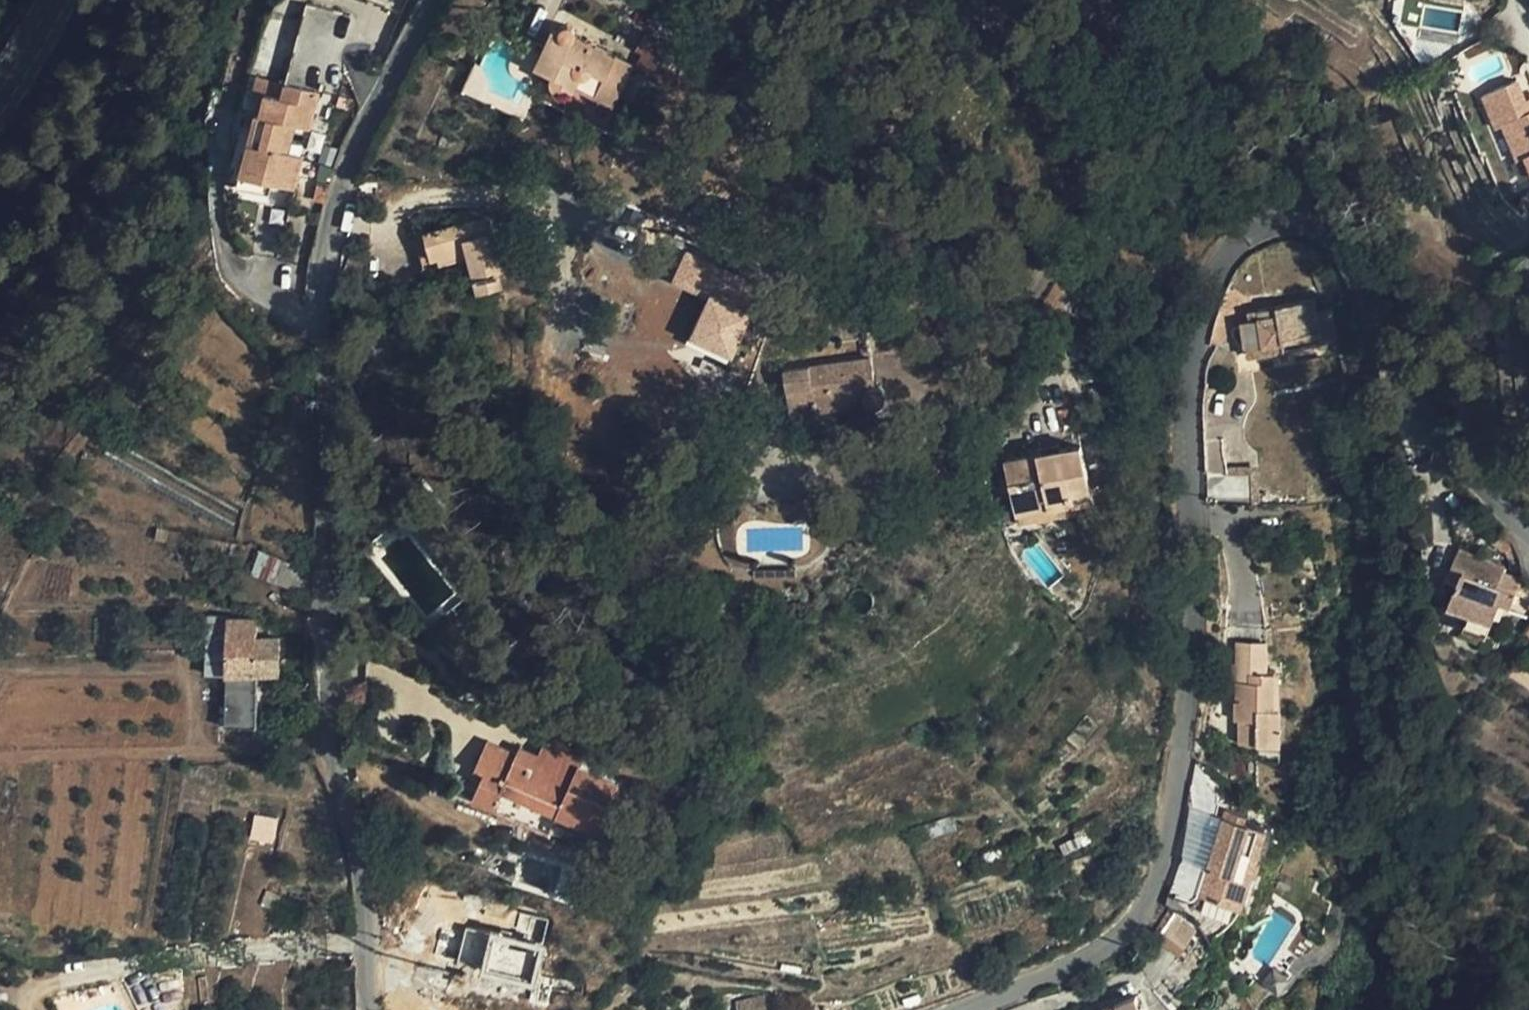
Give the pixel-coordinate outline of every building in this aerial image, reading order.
[(285,81),(279,79),(275,94),(265,91),(259,112),(255,111),(252,124),(239,172),(272,181),(292,186),(302,153),(287,150),(282,148),(289,121),(295,123),(309,127),(319,90),(322,91),(343,12),(306,1),(285,81)] [(634,66),(573,36),(573,30),(572,27),(569,24),(565,24),(562,25),(559,29),(557,30),(552,27),(534,66),(552,74),(550,79),(549,82),(549,86),(551,91),(555,94),(560,95),(564,94),(567,93),(569,91),(571,88),(572,85),(614,106),(634,66)] [(667,64),(667,63),(675,45),(645,32),(637,51),(643,53),(667,64)] [(667,64),(643,53),(635,68),(658,78),(667,64)] [(667,64),(658,78),(669,83),(679,70),(667,63),(667,64)] [(275,94),(279,79),(256,73),(244,123),(252,124),(255,111),(259,112),(265,91),(275,94)] [(1526,102),(1517,82),(1484,96),(1497,128),(1505,125),(1519,161),(1527,157),(1528,161),(1528,111),(1526,102)] [(287,150),(295,123),(289,121),(282,148),(287,150)] [(272,181),(239,172),(235,185),(268,194),(272,181)] [(439,257),(470,249),(472,256),(480,292),(503,285),(499,271),(504,270),(490,216),(426,233),(424,225),(414,228),(424,267),(441,264),(439,257)] [(472,256),(470,249),(439,257),(441,264),(472,256)] [(739,291),(745,278),(684,252),(671,283),(719,303),(727,286),(739,291)] [(734,362),(750,316),(704,300),(688,347),(734,362)] [(1260,319),(1251,321),(1243,322),(1248,357),(1336,343),(1331,313),(1316,315),(1314,302),(1259,311),(1260,319)] [(1260,319),(1259,311),(1249,312),(1251,321),(1260,319)] [(868,403),(870,404),(871,405),(873,405),(875,405),(877,405),(879,405),(881,403),(883,402),(884,399),(884,398),(885,397),(885,395),(885,393),(884,392),(882,389),(881,388),(879,387),(877,386),(875,386),(871,358),(786,370),(792,415),(816,411),(816,406),(835,403),(834,398),(843,396),(844,402),(866,399),(866,400),(867,401),(868,403)] [(816,411),(870,404),(868,403),(867,401),(866,400),(866,399),(844,402),(843,396),(834,398),(835,403),(816,406),(816,411)] [(104,424),(85,449),(92,454),(111,429),(104,424)] [(1206,443),(1207,500),(1249,500),(1249,475),(1220,475),(1220,443),(1206,443)] [(1020,460),(1061,450),(1059,444),(1018,453),(1020,460)] [(1061,450),(1020,460),(1004,463),(1015,508),(1073,493),(1077,508),(1096,503),(1081,445),(1061,450)] [(1073,493),(1015,508),(1019,526),(1078,512),(1077,508),(1073,493)] [(186,547),(188,534),(157,528),(155,541),(186,547)] [(204,538),(188,534),(186,547),(202,550),(204,538)] [(221,542),(204,538),(202,550),(219,554),(221,542)] [(237,545),(221,542),(219,554),(235,558),(237,545)] [(1459,548),(1451,569),(1461,573),(1456,583),(1448,604),(1492,622),(1500,602),(1505,604),(1511,607),(1521,580),(1503,572),(1505,568),(1459,548)] [(312,572),(260,553),(253,574),(308,595),(312,572)] [(402,577),(427,612),(451,595),(427,560),(402,577)] [(1447,580),(1456,583),(1461,573),(1451,569),(1447,580)] [(228,634),(228,618),(217,617),(217,634),(228,634)] [(259,619),(228,618),(228,634),(227,647),(227,658),(227,677),(226,727),(257,728),(257,675),(281,674),(281,637),(258,638),(259,619)] [(1267,672),(1267,667),(1267,643),(1239,643),(1238,681),(1252,680),(1252,672),(1267,672)] [(227,658),(227,647),(216,647),(216,659),(227,658)] [(1282,742),(1282,707),(1275,707),(1275,672),(1267,672),(1252,672),(1252,680),(1238,681),(1238,697),(1236,697),(1236,719),(1239,718),(1258,719),(1258,742),(1260,742),(1281,742),(1282,742)] [(1258,719),(1239,718),(1240,742),(1258,742),(1258,719)] [(487,770),(483,779),(474,799),(552,833),(554,827),(593,844),(619,783),(581,766),(586,756),(547,739),(539,756),(534,769),(515,761),(518,754),(489,741),(477,767),(487,770)] [(520,747),(518,754),(515,761),(534,769),(539,756),(520,747)] [(487,770),(477,767),(474,775),(483,779),(487,770)] [(1230,905),(1241,909),(1267,828),(1244,822),(1246,814),(1226,808),(1218,834),(1190,825),(1181,859),(1207,868),(1200,895),(1230,905)] [(525,860),(516,857),(512,869),(521,872),(525,860)] [(267,891),(261,906),(276,915),(281,899),(267,891)] [(1241,909),(1230,905),(1223,931),(1227,927),(1229,925),(1233,921),(1236,917),(1238,913),(1241,909)] [(1181,956),(1200,926),(1176,911),(1154,941),(1181,956)] [(468,924),(456,958),(529,984),(541,950),(468,924)] [(1293,972),(1287,969),(1272,989),(1277,994),(1293,972)] [(206,976),(198,977),(200,1003),(208,1002),(206,976)] [(1137,996),(1106,1009),(1143,1009),(1137,996)] [(735,1005),(736,1009),(766,1009),(763,998),(735,1005)]
